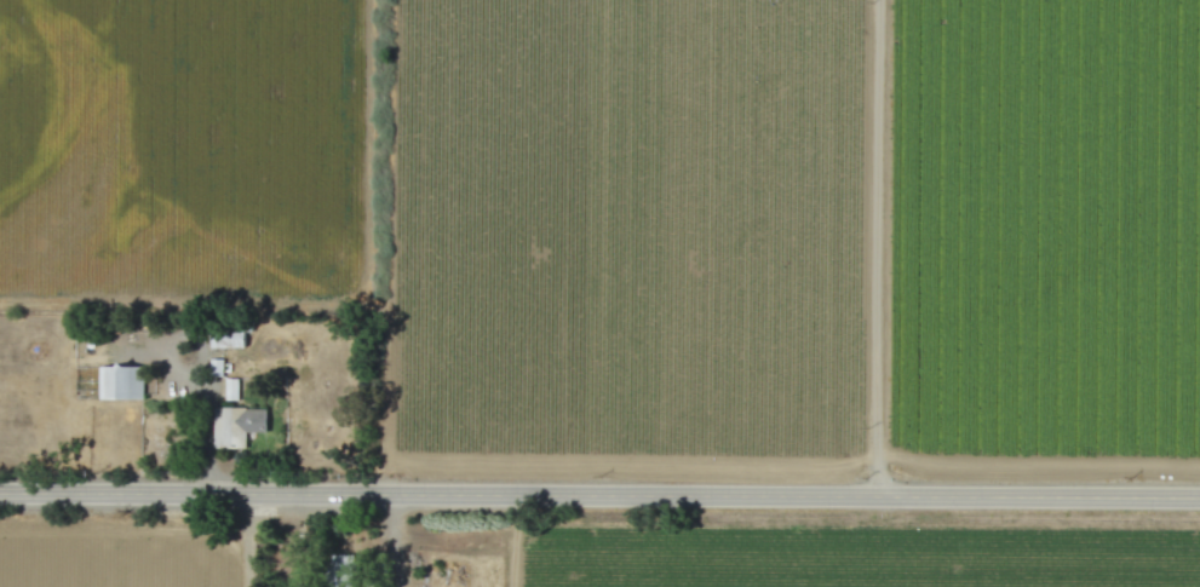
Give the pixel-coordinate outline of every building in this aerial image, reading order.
[(244,348),(245,329),(212,328),(211,347),(244,348)] [(143,399),(143,367),(99,367),(99,400),(143,399)] [(237,379),(224,379),(225,401),(238,401),(237,379)] [(213,449),(245,449),(245,433),(266,433),(266,409),(213,409),(213,449)] [(354,555),(330,555),(330,586),(354,586),(354,555)]
